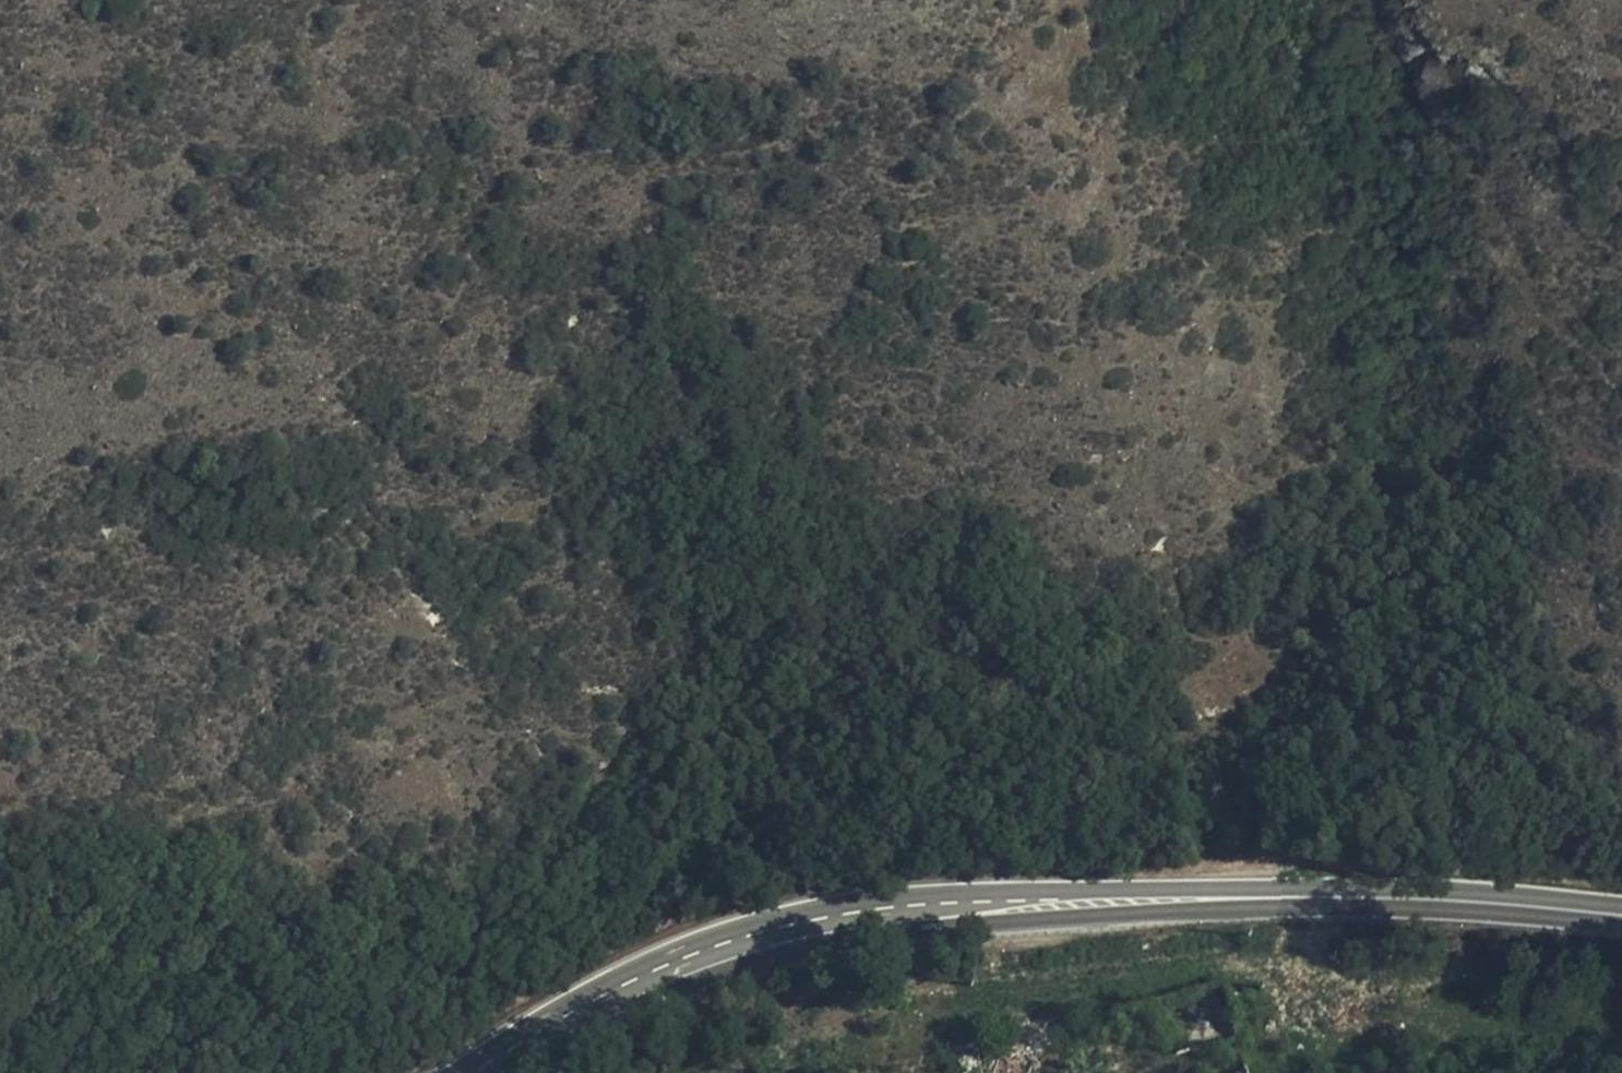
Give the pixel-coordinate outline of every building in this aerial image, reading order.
[(945,1054),(950,1072),(1094,1072),(1237,1038),(1224,986),(945,1054)]
